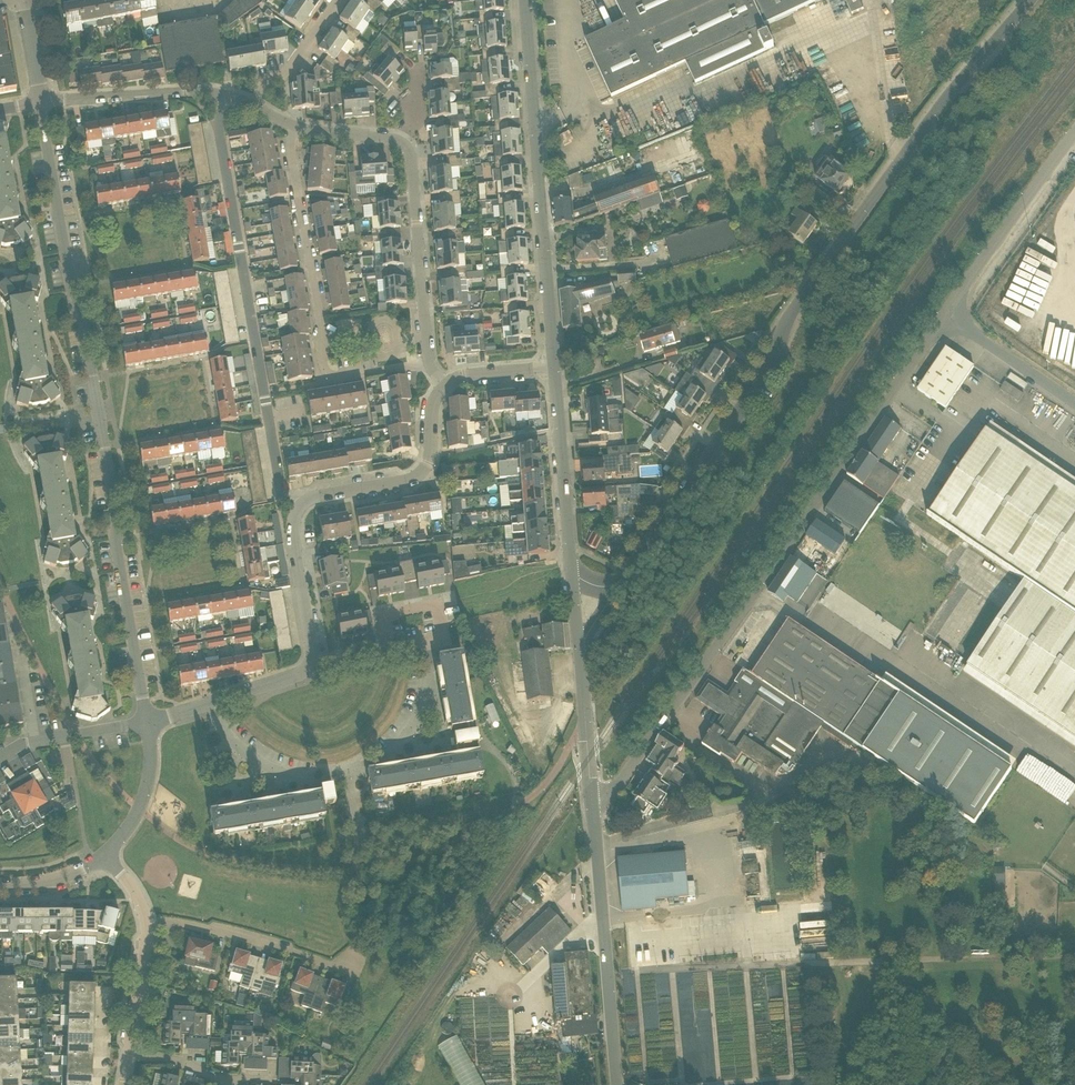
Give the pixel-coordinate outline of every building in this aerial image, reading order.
[(108,0),(106,0),(94,2),(97,21),(96,21),(97,28),(113,26),(112,18),(108,0)] [(126,16),(123,0),(108,0),(112,18),(126,16)] [(126,16),(140,14),(141,13),(139,0),(123,0),(126,16)] [(154,0),(139,0),(141,13),(140,14),(141,21),(157,18),(154,0)] [(166,72),(224,62),(218,33),(261,3),(259,0),(236,0),(216,19),(159,29),(159,30),(160,35),(166,72)] [(301,0),(298,0),(292,8),(307,19),(314,9),(301,0)] [(314,9),(321,0),(301,0),(314,9)] [(346,10),(362,21),(369,11),(373,14),(377,9),(367,0),(362,6),(353,0),(346,10)] [(382,3),(385,0),(367,0),(377,9),(382,4),(382,3)] [(503,11),(502,0),(488,0),(483,0),(484,12),(479,12),(479,19),(493,18),(492,11),(503,11)] [(625,21),(585,40),(612,97),(686,63),(696,83),(774,47),(765,26),(757,9),(754,0),(615,0),(625,21)] [(757,9),(765,26),(821,0),(754,0),(757,9)] [(864,9),(861,0),(847,0),(853,14),(864,9)] [(82,23),(96,21),(97,21),(94,2),(79,5),(82,23)] [(79,5),(63,7),(66,26),(82,23),(79,5)] [(292,8),(285,18),(300,29),(307,19),(292,8)] [(355,30),(362,21),(346,10),(340,19),(349,26),(345,31),(356,38),(360,33),(355,30)] [(505,35),(504,23),(493,24),(493,18),(479,19),(475,20),(475,26),(478,26),(479,37),(480,37),(505,35)] [(270,22),(259,24),(261,34),(272,32),(270,22)] [(16,92),(4,25),(0,26),(0,95),(16,92)] [(437,53),(436,47),(443,47),(444,46),(443,36),(442,35),(435,35),(435,32),(423,33),(422,26),(416,27),(416,31),(417,41),(423,41),(424,54),(437,53)] [(354,45),(352,44),(356,38),(345,31),(341,36),(332,30),(326,39),(341,50),(347,55),(354,45)] [(416,31),(403,31),(404,38),(405,51),(417,50),(417,41),(416,31)] [(288,51),(285,33),(273,35),(276,53),(288,51)] [(264,55),(276,53),(273,35),(260,37),(262,47),(263,47),(264,55)] [(495,48),(506,47),(505,35),(480,37),(481,49),(482,49),(482,55),(496,54),(495,48)] [(400,51),(389,41),(383,36),(379,41),(385,46),(396,56),(400,51)] [(328,55),(324,61),(335,68),(339,63),(335,60),(341,50),(326,39),(319,49),(328,55)] [(360,56),(367,46),(359,41),(352,50),(360,56)] [(389,59),(381,68),(397,81),(405,72),(392,61),(396,56),(385,46),(380,52),(389,59)] [(251,49),(254,67),(266,65),(264,55),(263,47),(262,47),(251,49)] [(251,49),(239,51),(242,69),(254,67),(251,49)] [(239,51),(227,53),(230,72),(242,69),(239,51)] [(508,71),(507,60),(496,61),(496,54),(482,55),(483,62),(488,62),(489,73),(508,71)] [(459,85),(459,84),(470,83),(469,73),(458,74),(457,62),(453,59),(440,60),(441,67),(430,68),(431,80),(444,79),(445,86),(459,85)] [(335,68),(324,61),(320,66),(331,74),(335,68)] [(162,63),(141,67),(143,80),(144,82),(164,78),(162,63)] [(356,67),(350,64),(345,71),(351,75),(356,67)] [(120,68),(122,81),(123,83),(143,80),(141,67),(141,65),(121,68),(120,68)] [(377,65),(369,74),(367,72),(363,78),(374,87),(378,82),(389,91),(397,81),(381,68),(377,65)] [(99,70),(102,82),(102,84),(122,81),(120,68),(121,68),(120,66),(100,69),(99,70)] [(81,86),(102,82),(99,70),(100,69),(100,67),(79,71),(81,86)] [(363,71),(357,67),(354,70),(360,75),(363,71)] [(498,84),(509,83),(508,71),(489,73),(482,74),(483,83),(485,85),(485,92),(498,90),(498,84)] [(77,73),(69,75),(70,84),(79,83),(77,73)] [(312,95),(312,89),(317,89),(316,77),(297,79),(297,84),(291,85),(292,97),(312,95)] [(453,95),(451,94),(448,94),(448,92),(460,91),(459,85),(445,86),(445,92),(427,94),(428,106),(449,104),(453,102),(455,101),(455,98),(455,97),(454,96),(453,95)] [(355,96),(357,117),(369,116),(368,103),(375,102),(374,90),(371,88),(367,88),(367,95),(355,96)] [(344,118),(357,117),(355,96),(343,97),(342,90),(336,91),(336,93),(337,105),(343,105),(344,118)] [(485,92),(472,93),(472,99),(491,98),(492,109),(518,107),(517,95),(499,97),(498,90),(485,92)] [(293,109),(314,107),(320,107),(319,95),(312,95),(292,97),(293,109)] [(177,102),(170,103),(172,112),(176,111),(176,112),(184,111),(183,105),(177,106),(177,102)] [(465,122),(464,115),(457,116),(456,104),(449,104),(428,106),(429,118),(443,117),(444,124),(458,123),(465,122)] [(507,120),(519,119),(518,107),(492,109),(493,121),(494,121),(495,127),(508,126),(507,120)] [(170,129),(167,113),(153,115),(156,132),(157,139),(170,137),(169,130),(170,129)] [(142,134),(156,132),(153,115),(139,117),(142,134)] [(126,120),(129,137),(142,134),(139,117),(126,120)] [(126,120),(112,122),(115,139),(129,137),(126,120)] [(115,139),(112,122),(98,125),(102,147),(116,145),(115,139)] [(187,126),(189,132),(203,130),(202,123),(187,126)] [(444,130),(431,131),(432,144),(452,142),(460,141),(458,123),(444,124),(444,130)] [(728,129),(725,123),(719,125),(721,132),(728,129)] [(4,139),(8,127),(0,125),(0,140),(4,139)] [(78,150),(79,150),(88,148),(88,150),(102,148),(102,147),(98,125),(84,127),(84,128),(76,130),(77,140),(76,141),(78,150)] [(521,144),(520,132),(509,133),(508,126),(495,127),(495,134),(493,134),(493,146),(501,145),(521,144)] [(841,129),(833,132),(835,139),(843,136),(841,129)] [(190,139),(204,137),(203,130),(189,132),(190,139)] [(250,150),(252,150),(273,146),(277,145),(277,142),(273,143),(271,132),(256,134),(251,135),(250,135),(251,141),(249,141),(250,150)] [(191,146),(205,143),(204,137),(190,139),(191,146)] [(20,223),(20,221),(19,223),(18,221),(15,205),(16,204),(18,197),(13,196),(8,167),(12,164),(8,158),(7,158),(4,142),(4,139),(0,140),(0,227),(20,223)] [(432,144),(433,156),(446,155),(447,161),(461,160),(461,153),(453,154),(452,142),(432,144)] [(192,152),(206,150),(205,143),(191,146),(192,152)] [(508,156),(522,155),(521,144),(501,145),(501,156),(495,157),(495,164),(508,163),(508,156)] [(159,146),(160,153),(167,152),(166,145),(159,146)] [(151,155),(160,153),(159,146),(150,148),(151,155)] [(253,163),(254,163),(276,160),(280,159),(279,156),(275,157),(273,146),(252,150),(253,154),(251,155),(252,161),(253,163)] [(335,151),(308,148),(307,151),(311,152),(310,162),(334,165),(335,151)] [(131,151),(132,158),(140,157),(139,149),(131,151)] [(193,159),(207,156),(206,150),(192,152),(193,159)] [(132,158),(131,151),(123,152),(124,160),(132,158)] [(103,156),(104,162),(105,163),(113,161),(111,154),(103,156)] [(171,154),(162,156),(163,163),(172,161),(171,154)] [(153,165),(163,163),(162,156),(152,158),(153,165)] [(194,165),(209,163),(207,156),(193,159),(194,165)] [(387,185),(394,184),(393,170),(386,170),(385,156),(373,157),(375,184),(387,183),(387,185)] [(373,157),(361,158),(362,178),(355,178),(357,194),(375,193),(375,184),(373,157)] [(843,172),(844,171),(835,165),(834,166),(829,161),(824,158),(818,167),(822,170),(818,176),(824,180),(822,183),(825,186),(823,189),(828,193),(830,189),(838,195),(851,178),(843,172)] [(133,161),(134,168),(142,167),(141,159),(133,161)] [(256,169),(254,169),(255,178),(265,176),(265,175),(282,172),(282,170),(278,170),(276,160),(254,163),(256,169)] [(447,168),(429,169),(430,182),(451,180),(450,168),(462,167),(461,160),(447,161),(447,168)] [(134,168),(133,161),(125,162),(126,170),(134,168)] [(334,165),(310,162),(306,162),(306,165),(310,165),(309,176),(332,179),(334,165)] [(195,172),(210,169),(209,163),(194,165),(195,172)] [(521,180),(520,168),(509,169),(508,163),(495,164),(496,170),(493,171),(494,182),(502,181),(521,180)] [(113,164),(105,166),(106,173),(115,172),(113,164)] [(98,174),(106,173),(105,166),(97,167),(98,174)] [(197,179),(211,176),(210,169),(195,172),(197,179)] [(167,195),(181,192),(177,171),(162,173),(163,178),(164,178),(167,195)] [(287,184),(286,178),(283,179),(282,172),(265,175),(265,176),(267,187),(287,184)] [(357,200),(357,194),(355,178),(355,173),(349,173),(350,200),(357,200)] [(212,183),(211,176),(197,179),(198,185),(212,183)] [(309,179),(308,183),(307,191),(331,193),(332,179),(309,176),(305,176),(305,179),(309,179)] [(573,200),(552,202),(555,226),(575,225),(637,202),(655,195),(661,193),(655,177),(594,199),(597,206),(574,214),(573,200)] [(164,178),(163,178),(150,181),(153,197),(167,195),(164,178)] [(430,182),(431,194),(445,193),(445,199),(460,198),(459,191),(452,192),(451,180),(430,182)] [(511,193),(522,192),(521,180),(502,181),(503,193),(497,193),(498,200),(511,199),(511,193)] [(150,181),(136,183),(139,200),(153,197),(150,181)] [(136,183),(123,185),(126,202),(139,200),(136,183)] [(269,200),(286,196),(285,190),(288,190),(287,184),(267,187),(269,200)] [(123,185),(109,188),(112,204),(126,202),(123,185)] [(685,186),(673,190),(677,201),(689,197),(685,186)] [(109,188),(95,190),(98,207),(112,204),(109,188)] [(655,195),(637,202),(637,203),(641,212),(658,205),(655,196),(655,195)] [(209,197),(202,198),(183,202),(185,217),(205,213),(212,212),(212,209),(209,197)] [(369,205),(372,205),(372,217),(379,217),(399,215),(398,203),(385,204),(384,197),(368,199),(369,203),(369,205)] [(446,206),(432,207),(433,219),(454,218),(453,205),(460,205),(460,198),(445,199),(446,206)] [(524,216),(523,205),(512,206),(511,199),(498,200),(498,207),(499,207),(500,219),(505,218),(524,216)] [(807,216),(811,210),(801,202),(792,215),(799,220),(789,234),(803,244),(818,224),(807,216)] [(283,203),(264,206),(265,213),(270,212),(272,224),(289,221),(287,215),(291,214),(290,208),(284,209),(283,203)] [(329,204),(312,207),(313,214),(309,214),(310,220),(331,216),(329,204)] [(188,232),(208,228),(205,213),(185,217),(188,232)] [(386,229),(400,228),(399,215),(379,217),(380,229),(371,230),(371,231),(372,237),(386,235),(386,229)] [(333,228),(331,216),(310,220),(311,226),(315,225),(316,231),(333,228)] [(514,229),(525,228),(524,216),(505,218),(506,229),(500,230),(501,236),(514,235),(514,229)] [(226,218),(221,219),(213,220),(214,228),(221,226),(222,226),(228,225),(226,218)] [(433,219),(434,231),(448,230),(448,237),(463,236),(462,229),(455,230),(454,218),(433,219)] [(1,249),(1,246),(5,247),(18,245),(21,242),(23,245),(33,237),(29,233),(32,231),(28,225),(23,219),(22,220),(20,221),(20,223),(0,227),(0,248),(1,249)] [(665,239),(673,269),(738,250),(730,220),(665,239)] [(294,232),(293,226),(290,227),(289,221),(272,224),(274,236),(294,232)] [(190,247),(210,244),(210,243),(212,243),(210,228),(208,229),(208,228),(188,232),(190,247)] [(335,240),(333,228),(316,231),(317,237),(313,238),(314,244),(335,240)] [(295,238),(295,237),(294,232),(274,236),(276,247),(293,244),(292,238),(295,238)] [(585,235),(585,237),(580,238),(581,249),(577,250),(578,263),(600,261),(599,250),(606,250),(605,234),(598,234),(585,235)] [(403,253),(402,241),(386,242),(386,235),(372,237),(373,243),(379,242),(380,254),(403,253)] [(481,244),(480,235),(471,236),(471,245),(481,244)] [(527,253),(526,241),(515,242),(514,235),(501,236),(501,243),(498,243),(499,255),(527,253)] [(465,255),(464,243),(463,236),(448,237),(449,243),(435,244),(436,257),(465,255)] [(314,244),(315,249),(319,249),(320,255),(337,252),(335,240),(314,244)] [(193,263),(213,259),(210,244),(190,247),(193,263)] [(298,256),(297,250),(294,250),(293,244),(276,247),(278,259),(298,256)] [(390,266),(404,265),(403,253),(380,254),(381,267),(374,268),(375,274),(391,273),(390,266)] [(513,266),(528,264),(527,253),(499,255),(500,273),(514,272),(513,266)] [(436,257),(437,269),(451,268),(451,275),(466,273),(472,273),(471,266),(465,266),(465,255),(436,257)] [(299,261),(299,259),(298,256),(278,259),(280,271),(297,268),(296,262),(299,261)] [(343,272),(341,260),(325,263),(326,270),(322,270),(323,276),(343,272)] [(213,274),(214,280),(228,277),(227,271),(213,274)] [(619,282),(636,281),(636,271),(618,272),(619,282)] [(198,293),(194,272),(181,275),(184,291),(184,296),(198,293)] [(345,284),(343,272),(323,276),(324,282),(328,281),(329,287),(345,284)] [(526,289),(525,278),(514,278),(514,272),(500,273),(501,280),(500,280),(501,291),(507,291),(526,289)] [(405,278),(391,279),(391,273),(375,274),(375,281),(383,280),(384,292),(406,291),(405,278)] [(452,281),(438,282),(439,294),(468,292),(466,273),(451,275),(452,281)] [(170,294),(184,291),(181,275),(167,277),(170,294)] [(306,281),(305,275),(285,279),(287,291),(304,288),(302,282),(306,281)] [(38,301),(40,294),(42,287),(39,286),(40,281),(28,277),(28,280),(24,279),(11,281),(8,284),(6,281),(0,286),(0,299),(1,301),(5,307),(6,307),(11,314),(9,303),(33,299),(33,300),(38,301)] [(156,296),(169,294),(170,294),(167,277),(153,279),(156,296)] [(215,286),(229,284),(228,277),(214,280),(215,286)] [(156,296),(153,279),(139,282),(143,303),(157,301),(156,296)] [(577,285),(578,290),(560,291),(564,329),(582,328),(580,305),(594,298),(595,301),(616,294),(610,279),(590,283),(577,285)] [(143,303),(139,282),(126,284),(129,305),(143,303)] [(112,287),(115,303),(115,307),(129,305),(126,284),(112,287)] [(216,293),(231,290),(229,284),(215,286),(216,293)] [(347,296),(345,284),(329,287),(330,293),(326,294),(327,300),(347,296)] [(769,296),(785,292),(783,286),(767,290),(769,296)] [(304,288),(287,291),(289,303),(309,299),(308,293),(305,294),(304,288)] [(516,302),(527,301),(526,289),(507,291),(508,302),(503,303),(503,309),(517,308),(516,302)] [(217,299),(232,297),(231,290),(216,293),(217,299)] [(385,304),(378,305),(378,312),(394,311),(393,304),(407,303),(406,291),(384,292),(385,304)] [(439,294),(440,307),(454,306),(455,312),(469,311),(468,292),(439,294)] [(327,300),(328,305),(332,305),(333,311),(350,308),(347,296),(327,300)] [(219,306),(233,303),(232,297),(217,299),(219,306)] [(32,301),(32,299),(33,300),(33,299),(9,303),(11,314),(13,313),(17,336),(15,336),(12,344),(12,347),(18,353),(20,353),(23,375),(22,376),(21,376),(24,387),(48,382),(48,381),(46,382),(46,381),(45,381),(43,364),(44,364),(46,357),(41,355),(36,326),(40,323),(36,317),(34,318),(32,301)] [(291,315),(304,313),(308,312),(307,306),(310,305),(309,299),(289,303),(291,315)] [(220,312),(234,310),(233,303),(219,306),(220,312)] [(186,306),(187,313),(195,312),(194,304),(186,306)] [(179,314),(187,313),(186,306),(178,307),(179,314)] [(529,326),(528,314),(517,315),(517,308),(503,309),(504,316),(502,316),(503,328),(509,327),(529,326)] [(167,309),(159,311),(160,318),(168,317),(167,309)] [(221,319),(235,316),(234,310),(220,312),(221,319)] [(152,319),(160,318),(159,311),(150,312),(152,319)] [(289,327),(310,323),(309,318),(305,318),(304,313),(291,315),(287,315),(289,327)] [(131,315),(132,323),(140,321),(139,314),(131,315)] [(188,316),(189,323),(197,322),(196,314),(188,316)] [(132,323),(131,315),(123,317),(125,324),(132,323)] [(189,323),(188,316),(180,317),(181,324),(189,323)] [(222,325),(236,323),(235,316),(221,319),(222,325)] [(160,321),(162,328),(169,327),(168,319),(160,321)] [(162,328),(160,321),(152,322),(154,332),(162,331),(162,328)] [(141,324),(133,325),(134,333),(148,331),(147,323),(141,325),(141,324)] [(223,332),(237,329),(236,323),(222,325),(223,332)] [(307,330),(311,329),(310,323),(289,327),(291,338),(308,336),(307,330)] [(134,333),(133,325),(125,327),(126,334),(134,333)] [(483,326),(464,327),(466,355),(479,354),(477,340),(484,340),(483,326)] [(509,327),(510,339),(506,339),(506,346),(520,345),(519,338),(530,337),(529,326),(509,327)] [(645,353),(676,344),(676,343),(682,342),(677,326),(671,327),(640,336),(645,353)] [(464,327),(445,328),(446,343),(453,342),(454,356),(466,355),(464,327)] [(224,338),(238,336),(237,329),(223,332),(224,338)] [(208,352),(206,336),(192,338),(195,354),(208,352)] [(240,342),(238,336),(224,338),(226,345),(240,342)] [(291,338),(281,340),(284,354),(307,350),(305,339),(309,339),(308,336),(291,338)] [(192,338),(178,340),(181,357),(195,354),(192,338)] [(178,340),(164,343),(167,359),(181,357),(178,340)] [(136,343),(122,345),(126,366),(139,364),(137,348),(136,343)] [(164,343),(151,345),(153,362),(167,359),(164,343)] [(485,352),(496,351),(495,343),(485,344),(485,352)] [(151,345),(137,348),(139,364),(153,362),(151,345)] [(731,365),(737,356),(722,346),(718,352),(716,351),(708,362),(723,372),(729,363),(731,365)] [(666,360),(682,355),(683,355),(681,349),(676,350),(676,348),(664,352),(666,360)] [(946,408),(974,367),(946,348),(918,389),(946,408)] [(286,368),(309,364),(307,353),(311,353),(311,349),(307,350),(284,354),(286,368)] [(245,355),(247,371),(253,370),(250,355),(245,355)] [(683,358),(682,355),(666,360),(676,366),(681,358),(683,358)] [(226,359),(210,361),(213,377),(229,374),(226,359)] [(708,362),(703,359),(691,376),(698,381),(714,392),(719,383),(717,381),(723,372),(708,362)] [(310,367),(314,366),(313,363),(309,364),(286,368),(289,382),(312,378),(310,367)] [(661,364),(647,369),(658,377),(665,367),(661,364)] [(247,371),(250,386),(255,385),(253,370),(247,371)] [(640,386),(648,373),(643,370),(624,376),(640,386)] [(231,389),(229,374),(213,377),(216,392),(231,389)] [(28,408),(29,405),(33,406),(46,404),(49,402),(51,404),(60,397),(57,393),(60,391),(55,384),(56,384),(51,378),(48,381),(48,382),(24,387),(21,376),(19,384),(17,391),(15,398),(18,399),(16,404),(28,408)] [(406,377),(388,380),(390,392),(408,389),(406,377)] [(613,388),(622,387),(621,379),(612,379),(613,388)] [(367,407),(362,380),(359,381),(359,385),(349,386),(353,410),(367,407)] [(708,400),(714,392),(698,381),(694,387),(692,386),(685,397),(699,407),(705,398),(708,400)] [(348,383),(345,383),(346,387),(335,389),(339,412),(353,410),(349,386),(348,383)] [(250,386),(252,401),(258,400),(255,385),(250,386)] [(334,385),(331,386),(332,389),(321,391),(325,414),(339,412),(335,389),(334,385)] [(321,387),(317,388),(318,392),(307,394),(311,417),(325,414),(321,391),(321,387)] [(641,399),(625,388),(627,410),(632,413),(641,399)] [(234,404),(231,389),(216,392),(218,407),(234,404)] [(410,401),(408,389),(390,392),(392,404),(407,402),(410,401)] [(515,411),(514,396),(514,392),(502,393),(503,412),(515,411)] [(502,393),(490,394),(491,413),(503,412),(502,393)] [(528,413),(540,413),(538,394),(526,395),(528,413)] [(379,395),(376,395),(373,395),(368,396),(370,406),(376,405),(379,400),(379,395)] [(526,395),(514,396),(515,411),(516,414),(528,413),(526,395)] [(693,416),(699,407),(685,397),(677,409),(679,410),(675,416),(690,427),(696,418),(693,416)] [(449,400),(450,412),(468,411),(467,399),(449,400)] [(605,399),(586,401),(587,412),(590,411),(591,422),(619,420),(618,406),(605,407),(605,399)] [(252,401),(255,417),(261,416),(258,400),(252,401)] [(390,417),(409,414),(407,402),(392,404),(388,405),(390,417)] [(218,407),(221,422),(237,420),(234,404),(218,407)] [(450,412),(451,424),(469,423),(468,411),(450,412)] [(684,435),(690,427),(675,416),(668,411),(656,429),(676,442),(682,433),(684,435)] [(410,425),(409,414),(390,417),(392,428),(407,426),(410,425)] [(847,474),(863,485),(901,428),(886,418),(847,474)] [(589,433),(590,444),(608,442),(608,435),(622,433),(622,425),(620,425),(619,420),(591,422),(592,433),(589,433)] [(448,437),(466,435),(475,434),(474,423),(469,423),(451,424),(447,425),(448,437)] [(390,441),(409,438),(407,426),(392,428),(388,429),(390,441)] [(644,447),(667,462),(672,453),(670,451),(676,442),(656,429),(644,447)] [(1012,600),(968,665),(1074,738),(1074,490),(986,430),(928,515),(1025,581),(1012,600)] [(241,433),(242,440),(256,437),(255,431),(241,433)] [(225,449),(222,432),(208,434),(211,451),(225,449)] [(212,455),(211,451),(208,434),(194,437),(197,454),(198,458),(212,455)] [(448,437),(449,449),(467,448),(466,435),(448,437)] [(68,453),(67,453),(70,446),(66,445),(68,440),(56,436),(55,439),(52,438),(39,440),(36,443),(34,440),(24,448),(27,452),(24,454),(29,460),(33,466),(38,473),(37,464),(36,462),(61,458),(61,459),(66,460),(68,453)] [(194,437),(181,439),(184,456),(197,454),(194,437)] [(243,446),(257,444),(256,437),(242,440),(243,446)] [(498,463),(540,459),(539,445),(534,445),(533,437),(518,439),(518,447),(519,453),(498,455),(498,463)] [(390,441),(392,453),(411,450),(409,438),(390,441)] [(167,441),(170,458),(184,456),(181,439),(167,441)] [(153,444),(156,460),(170,458),(167,441),(153,444)] [(139,446),(142,463),(156,460),(153,444),(139,446)] [(244,453),(258,450),(257,444),(243,446),(244,453)] [(365,462),(372,461),(370,453),(369,445),(369,444),(357,446),(360,466),(366,465),(365,462)] [(354,467),(360,466),(357,446),(344,448),(345,451),(346,451),(348,465),(354,464),(354,467)] [(627,455),(632,455),(639,454),(639,446),(626,447),(627,455)] [(245,459),(259,457),(258,450),(244,453),(245,459)] [(334,453),(337,474),(343,473),(342,469),(348,468),(348,465),(346,451),(345,451),(334,453)] [(308,479),(313,478),(310,458),(308,452),(297,454),(298,460),(301,476),(307,475),(308,479)] [(334,453),(322,455),(325,472),(331,471),(331,475),(337,474),(334,453)] [(322,455),(310,458),(313,478),(319,477),(318,473),(325,472),(322,455)] [(619,473),(619,476),(633,475),(632,455),(627,455),(620,456),(604,457),(604,466),(584,468),(585,483),(605,481),(604,474),(619,473)] [(246,466),(260,463),(259,457),(245,459),(246,466)] [(47,512),(51,535),(49,535),(51,546),(76,542),(75,540),(74,541),(73,540),(70,523),(72,523),(74,516),(69,514),(64,486),(68,483),(63,477),(62,477),(59,460),(60,459),(61,459),(61,458),(36,462),(37,464),(38,473),(40,472),(44,495),(42,495),(40,504),(40,506),(45,513),(47,512)] [(540,459),(498,463),(500,479),(521,477),(541,475),(540,459)] [(295,477),(301,476),(298,460),(286,462),(289,482),(295,481),(295,477)] [(247,472),(262,470),(260,463),(246,466),(247,472)] [(222,464),(213,465),(215,473),(223,472),(222,464)] [(206,474),(215,473),(213,465),(205,467),(206,474)] [(194,469),(184,471),(186,478),(196,476),(194,469)] [(248,479),(263,476),(262,470),(247,472),(248,479)] [(176,480),(186,478),(184,471),(175,472),(176,480)] [(167,474),(159,475),(160,482),(168,481),(167,474)] [(223,474),(215,476),(216,483),(224,482),(223,474)] [(152,484),(160,482),(159,475),(151,476),(152,484)] [(521,477),(521,484),(508,485),(509,494),(543,491),(541,475),(521,477)] [(208,484),(216,483),(215,476),(207,477),(208,484)] [(250,485),(264,483),(263,476),(248,479),(250,485)] [(196,479),(188,480),(189,488),(197,486),(196,479)] [(181,489),(189,488),(188,480),(180,482),(181,489)] [(880,505),(845,482),(825,511),(851,528),(855,521),(865,527),(880,505)] [(251,492),(265,489),(264,483),(250,485),(251,492)] [(160,485),(162,492),(170,491),(169,484),(160,485)] [(162,492),(160,485),(152,486),(153,494),(162,492)] [(613,519),(613,526),(626,525),(632,525),(634,519),(634,505),(640,505),(640,494),(640,485),(617,487),(618,495),(619,519),(613,519)] [(584,491),(586,507),(606,505),(605,496),(618,495),(617,487),(598,489),(598,490),(584,491)] [(252,498),(266,496),(265,489),(251,492),(252,498)] [(233,495),(232,491),(219,493),(222,514),(236,512),(233,495)] [(442,511),(438,491),(432,492),(433,496),(427,497),(429,514),(442,511)] [(523,509),(544,507),(543,491),(509,494),(510,501),(523,500),(523,509)] [(208,517),(222,514),(219,493),(204,495),(205,500),(208,517)] [(418,516),(429,514),(427,497),(420,498),(420,494),(414,495),(418,516)] [(418,516),(414,495),(408,496),(409,500),(403,501),(403,504),(406,518),(418,516)] [(267,502),(266,496),(252,498),(253,505),(267,502)] [(163,500),(164,507),(167,524),(181,521),(178,505),(177,498),(163,500)] [(208,517),(205,500),(192,502),(195,519),(208,517)] [(192,502),(178,505),(181,521),(195,519),(192,502)] [(397,502),(391,503),(395,523),(407,521),(406,518),(403,504),(397,505),(397,502)] [(380,508),(383,525),(395,523),(391,503),(385,504),(386,507),(380,508)] [(367,507),(371,527),(383,525),(380,508),(374,509),(373,506),(367,507)] [(164,507),(150,510),(153,526),(167,524),(164,507)] [(371,527),(367,507),(362,508),(362,511),(356,512),(359,529),(371,527)] [(512,526),(545,523),(544,507),(523,509),(524,517),(511,518),(512,526)] [(333,517),(337,540),(351,537),(347,514),(336,516),(335,512),(332,513),(333,517)] [(323,542),(337,540),(333,517),(322,519),(322,515),(318,515),(323,542)] [(254,518),(238,521),(241,536),(256,534),(254,518)] [(817,519),(807,534),(836,554),(846,539),(817,519)] [(545,523),(512,526),(504,527),(506,543),(513,542),(513,541),(513,533),(525,532),(526,540),(547,538),(545,523)] [(453,531),(454,538),(462,538),(461,530),(453,531)] [(603,537),(593,532),(587,545),(597,550),(603,537)] [(259,549),(256,534),(241,536),(243,551),(259,549)] [(47,543),(46,543),(44,550),(45,550),(42,557),(46,558),(44,564),(56,567),(57,564),(61,566),(73,564),(76,561),(78,563),(88,556),(85,552),(88,550),(83,544),(79,538),(75,540),(76,542),(51,546),(49,535),(47,543)] [(507,557),(548,553),(547,538),(526,540),(513,541),(513,542),(506,543),(507,557)] [(262,564),(261,564),(259,549),(243,551),(246,567),(262,564)] [(340,552),(326,553),(328,562),(319,563),(324,589),(333,588),(334,595),(348,592),(346,585),(341,559),(340,552)] [(284,553),(277,554),(278,561),(285,560),(284,553)] [(784,602),(788,596),(798,603),(807,590),(811,584),(817,574),(792,557),(768,592),(784,602)] [(285,560),(278,561),(281,576),(288,575),(285,560)] [(398,563),(399,570),(400,570),(402,583),(403,583),(417,581),(414,567),(415,567),(413,560),(406,562),(398,563)] [(440,562),(415,567),(414,567),(417,581),(418,589),(444,584),(443,576),(450,574),(447,561),(440,562)] [(467,579),(483,575),(480,565),(467,568),(466,561),(453,562),(454,581),(467,578),(467,579)] [(246,567),(248,582),(269,579),(267,562),(261,564),(262,564),(246,567)] [(400,570),(399,570),(374,575),(367,576),(370,590),(377,588),(378,597),(404,592),(403,583),(402,583),(400,570)] [(290,587),(288,578),(274,580),(276,589),(290,587)] [(641,586),(636,583),(635,582),(629,591),(635,595),(641,586)] [(269,599),(283,597),(282,590),(268,593),(269,599)] [(254,616),(250,592),(236,594),(239,611),(240,618),(254,616)] [(269,599),(268,593),(261,592),(260,599),(269,600),(269,599)] [(225,613),(239,611),(236,594),(222,596),(225,613)] [(83,598),(79,597),(67,599),(63,602),(62,599),(52,607),(55,611),(52,613),(57,619),(56,619),(60,625),(62,623),(62,621),(87,617),(87,619),(87,618),(93,620),(95,613),(97,605),(94,604),(96,599),(84,596),(83,598)] [(222,596),(208,599),(211,615),(212,619),(219,618),(219,620),(226,619),(225,613),(222,596)] [(270,606),(285,603),(283,597),(269,599),(269,600),(270,606)] [(198,618),(206,616),(211,615),(208,599),(195,601),(198,618)] [(184,620),(198,618),(195,601),(181,603),(184,620)] [(167,606),(170,622),(184,620),(181,603),(167,606)] [(272,613),(286,610),(285,603),(270,606),(272,613)] [(273,619),(287,617),(286,610),(272,613),(273,619)] [(341,639),(367,634),(365,626),(372,624),(370,611),(363,612),(337,617),(341,639)] [(99,682),(101,675),(96,674),(96,669),(92,650),(91,645),(96,642),(91,636),(90,636),(87,619),(87,617),(62,621),(62,623),(60,625),(61,625),(66,632),(68,632),(72,654),(70,655),(67,663),(68,665),(73,672),(75,671),(79,694),(77,694),(74,702),(74,703),(77,704),(77,706),(101,702),(101,699),(100,692),(98,682),(99,682)] [(273,619),(274,626),(288,623),(287,617),(273,619)] [(1012,769),(789,619),(752,675),(825,723),(822,727),(825,730),(843,742),(842,744),(844,745),(845,744),(848,746),(846,748),(848,749),(850,747),(850,748),(854,743),(880,761),(975,824),(1012,769)] [(275,632),(289,630),(288,623),(274,626),(275,632)] [(249,624),(241,625),(242,632),(250,631),(249,624)] [(548,651),(566,650),(572,649),(569,624),(564,625),(544,627),(544,633),(541,634),(540,627),(524,631),(525,640),(529,640),(530,653),(523,653),(528,702),(551,699),(548,672),(551,671),(548,651)] [(234,634),(242,632),(241,625),(233,626),(234,634)] [(9,645),(5,626),(0,626),(0,646),(9,645)] [(222,629),(214,630),(215,637),(223,636),(222,629)] [(207,639),(215,637),(214,630),(205,632),(207,639)] [(276,639),(290,636),(289,630),(275,632),(276,639)] [(194,633),(186,635),(188,642),(196,641),(194,633)] [(243,635),(244,643),(252,641),(251,634),(243,635)] [(179,644),(188,642),(186,635),(178,636),(179,644)] [(236,644),(244,643),(243,635),(235,637),(236,644)] [(277,645),(291,643),(290,636),(276,639),(277,645)] [(223,639),(215,640),(217,647),(225,646),(223,639)] [(209,648),(217,647),(215,640),(207,641),(209,648)] [(188,645),(189,652),(197,650),(196,643),(188,645)] [(291,643),(277,645),(278,652),(293,649),(291,643)] [(9,645),(0,646),(0,667),(12,665),(9,645)] [(189,652),(188,645),(180,646),(181,653),(189,652)] [(250,674),(247,657),(246,652),(232,655),(233,659),(236,676),(250,674)] [(451,729),(472,726),(460,660),(463,660),(462,653),(438,657),(451,729)] [(250,674),(264,671),(261,655),(247,657),(250,674)] [(219,662),(222,679),(236,676),(233,659),(219,662)] [(194,684),(208,681),(205,664),(205,660),(191,662),(191,667),(194,684)] [(219,662),(205,664),(208,681),(222,679),(219,662)] [(16,684),(12,665),(0,667),(0,687),(16,684)] [(178,669),(181,686),(194,684),(191,667),(178,669)] [(715,726),(703,745),(721,757),(722,755),(736,764),(743,754),(776,776),(779,773),(783,776),(791,773),(822,727),(825,723),(752,675),(744,669),(735,682),(735,683),(728,693),(708,680),(696,699),(722,716),(715,726)] [(16,684),(0,687),(0,707),(19,704),(16,684)] [(91,721),(91,722),(97,721),(97,720),(110,711),(101,699),(101,702),(77,706),(77,704),(74,703),(72,709),(78,711),(76,717),(91,721)] [(0,728),(23,724),(19,704),(0,707),(0,728)] [(669,782),(670,780),(685,790),(689,783),(683,779),(686,773),(677,767),(680,763),(675,760),(685,746),(671,736),(670,735),(664,731),(655,744),(657,745),(647,761),(654,766),(652,771),(663,778),(669,782)] [(476,732),(468,734),(453,736),(456,748),(478,744),(476,732)] [(484,774),(480,750),(379,768),(374,769),(367,770),(367,771),(371,794),(372,794),(483,775),(483,774),(484,774)] [(1074,810),(1074,786),(1024,753),(1013,769),(1074,810)] [(36,764),(34,760),(30,754),(24,758),(29,768),(30,767),(36,764)] [(835,772),(830,762),(810,773),(816,783),(835,772)] [(652,771),(648,776),(635,796),(638,798),(633,807),(645,815),(651,806),(659,811),(668,798),(665,796),(670,788),(661,782),(663,778),(652,771)] [(28,773),(17,779),(29,799),(49,787),(45,780),(38,784),(34,783),(28,773)] [(5,803),(5,804),(0,807),(0,808),(3,814),(9,810),(9,811),(29,799),(17,779),(7,785),(13,796),(12,799),(5,803)] [(214,835),(283,823),(284,830),(290,829),(288,822),(326,816),(324,805),(336,802),(333,785),(321,787),(321,791),(221,809),(210,811),(210,812),(209,812),(213,834),(214,834),(214,835)] [(48,815),(47,814),(53,811),(55,806),(51,801),(55,798),(49,787),(29,799),(41,819),(48,815)] [(684,809),(696,810),(697,800),(685,798),(684,809)] [(9,811),(15,821),(26,815),(29,816),(37,829),(44,825),(41,819),(29,799),(9,811)] [(275,845),(274,838),(266,839),(267,846),(275,845)] [(685,853),(618,858),(622,911),(656,909),(655,900),(689,897),(685,853)] [(996,896),(1007,896),(1007,871),(996,871),(996,896)] [(548,954),(572,932),(550,908),(508,949),(523,966),(542,948),(548,954)] [(106,911),(106,913),(98,913),(97,933),(96,933),(96,938),(96,942),(100,943),(107,945),(111,931),(114,932),(119,914),(106,911)] [(13,939),(13,932),(13,912),(1,912),(1,939),(13,939)] [(13,912),(13,932),(25,932),(25,912),(13,912)] [(37,912),(25,912),(25,932),(37,932),(37,912)] [(49,912),(37,912),(37,932),(49,932),(49,912)] [(61,912),(49,912),(49,932),(49,939),(52,941),(57,941),(60,939),(61,939),(61,912)] [(72,937),(73,912),(61,912),(61,939),(60,941),(72,941),(72,937)] [(72,937),(84,937),(85,912),(73,912),(72,937)] [(97,933),(98,913),(95,913),(85,912),(84,937),(94,938),(96,938),(96,933),(97,933)] [(189,941),(186,958),(184,965),(215,972),(218,955),(210,953),(212,946),(189,941)] [(228,981),(240,984),(239,986),(250,989),(258,962),(248,959),(249,955),(237,952),(233,965),(230,964),(228,971),(231,972),(228,981)] [(564,1021),(595,1018),(589,952),(566,954),(567,965),(552,966),(558,1024),(564,1024),(564,1021)] [(106,959),(97,958),(97,965),(106,966),(106,959)] [(250,989),(259,992),(258,994),(272,998),(276,985),(278,986),(280,979),(278,978),(282,964),(269,961),(268,965),(258,962),(250,989)] [(61,962),(61,971),(68,971),(72,971),(72,962),(61,962)] [(311,1009),(321,983),(311,979),(313,975),(300,970),(296,984),(293,983),(291,990),(305,995),(301,1005),(311,1009)] [(0,980),(0,990),(17,990),(16,979),(0,980)] [(216,991),(218,982),(211,981),(209,989),(216,991)] [(331,986),(321,983),(311,1009),(322,1013),(325,1003),(339,1008),(342,1001),(340,1000),(344,987),(332,982),(331,986)] [(95,996),(95,986),(69,985),(69,996),(95,996)] [(17,1000),(17,990),(0,990),(0,1000),(17,1000)] [(69,1006),(94,1007),(95,996),(69,996),(69,1006)] [(245,1001),(238,999),(236,1005),(243,1008),(245,1001)] [(18,1010),(17,1000),(0,1000),(0,1011),(18,1010)] [(94,1017),(94,1007),(69,1006),(68,1016),(94,1017)] [(195,1008),(173,1007),(172,1023),(186,1024),(185,1029),(194,1029),(195,1015),(195,1008)] [(18,1020),(26,1020),(26,1009),(18,1010),(0,1011),(0,1021),(18,1020)] [(189,1037),(210,1038),(211,1016),(195,1015),(194,1029),(185,1029),(185,1035),(189,1035),(189,1037)] [(94,1028),(94,1017),(68,1016),(68,1027),(94,1028)] [(564,1021),(564,1024),(565,1037),(598,1034),(596,1018),(595,1018),(564,1021)] [(18,1020),(0,1021),(0,1031),(19,1030),(18,1020)] [(186,1024),(172,1023),(165,1023),(164,1045),(181,1046),(181,1035),(185,1035),(185,1029),(186,1024)] [(68,1027),(68,1037),(93,1037),(94,1028),(68,1027)] [(231,1027),(230,1044),(243,1044),(243,1048),(253,1049),(253,1036),(253,1028),(231,1027)] [(19,1040),(19,1030),(0,1031),(0,1041),(19,1040)] [(460,1034),(441,1044),(461,1084),(485,1084),(460,1034)] [(247,1058),(267,1058),(277,1059),(277,1049),(269,1049),(269,1036),(253,1036),(253,1049),(243,1048),(243,1053),(239,1053),(239,1055),(247,1055),(247,1058)] [(68,1047),(93,1047),(93,1037),(68,1037),(68,1047)] [(330,1050),(333,1042),(324,1039),(321,1047),(330,1050)] [(20,1050),(19,1040),(0,1041),(0,1052),(20,1050)] [(222,1065),(239,1066),(239,1055),(239,1053),(243,1053),(243,1048),(243,1044),(230,1044),(223,1043),(222,1065)] [(67,1057),(93,1057),(93,1047),(68,1047),(67,1057)] [(20,1061),(20,1050),(0,1052),(0,1062),(20,1061)] [(313,1059),(291,1058),(290,1079),(293,1079),(292,1083),(299,1084),(299,1075),(320,1076),(321,1059),(321,1057),(319,1055),(317,1055),(315,1055),(314,1057),(313,1059)] [(67,1057),(67,1067),(92,1067),(93,1057),(67,1057)] [(21,1071),(20,1061),(0,1062),(0,1072),(21,1071)] [(92,1077),(92,1067),(67,1067),(67,1077),(92,1077)] [(21,1081),(21,1071),(0,1072),(0,1082),(21,1081)] [(162,1075),(160,1084),(177,1084),(179,1079),(162,1075)] [(303,1084),(320,1084),(320,1076),(299,1075),(299,1084),(303,1084)] [(67,1077),(66,1084),(92,1084),(92,1077),(67,1077)]
